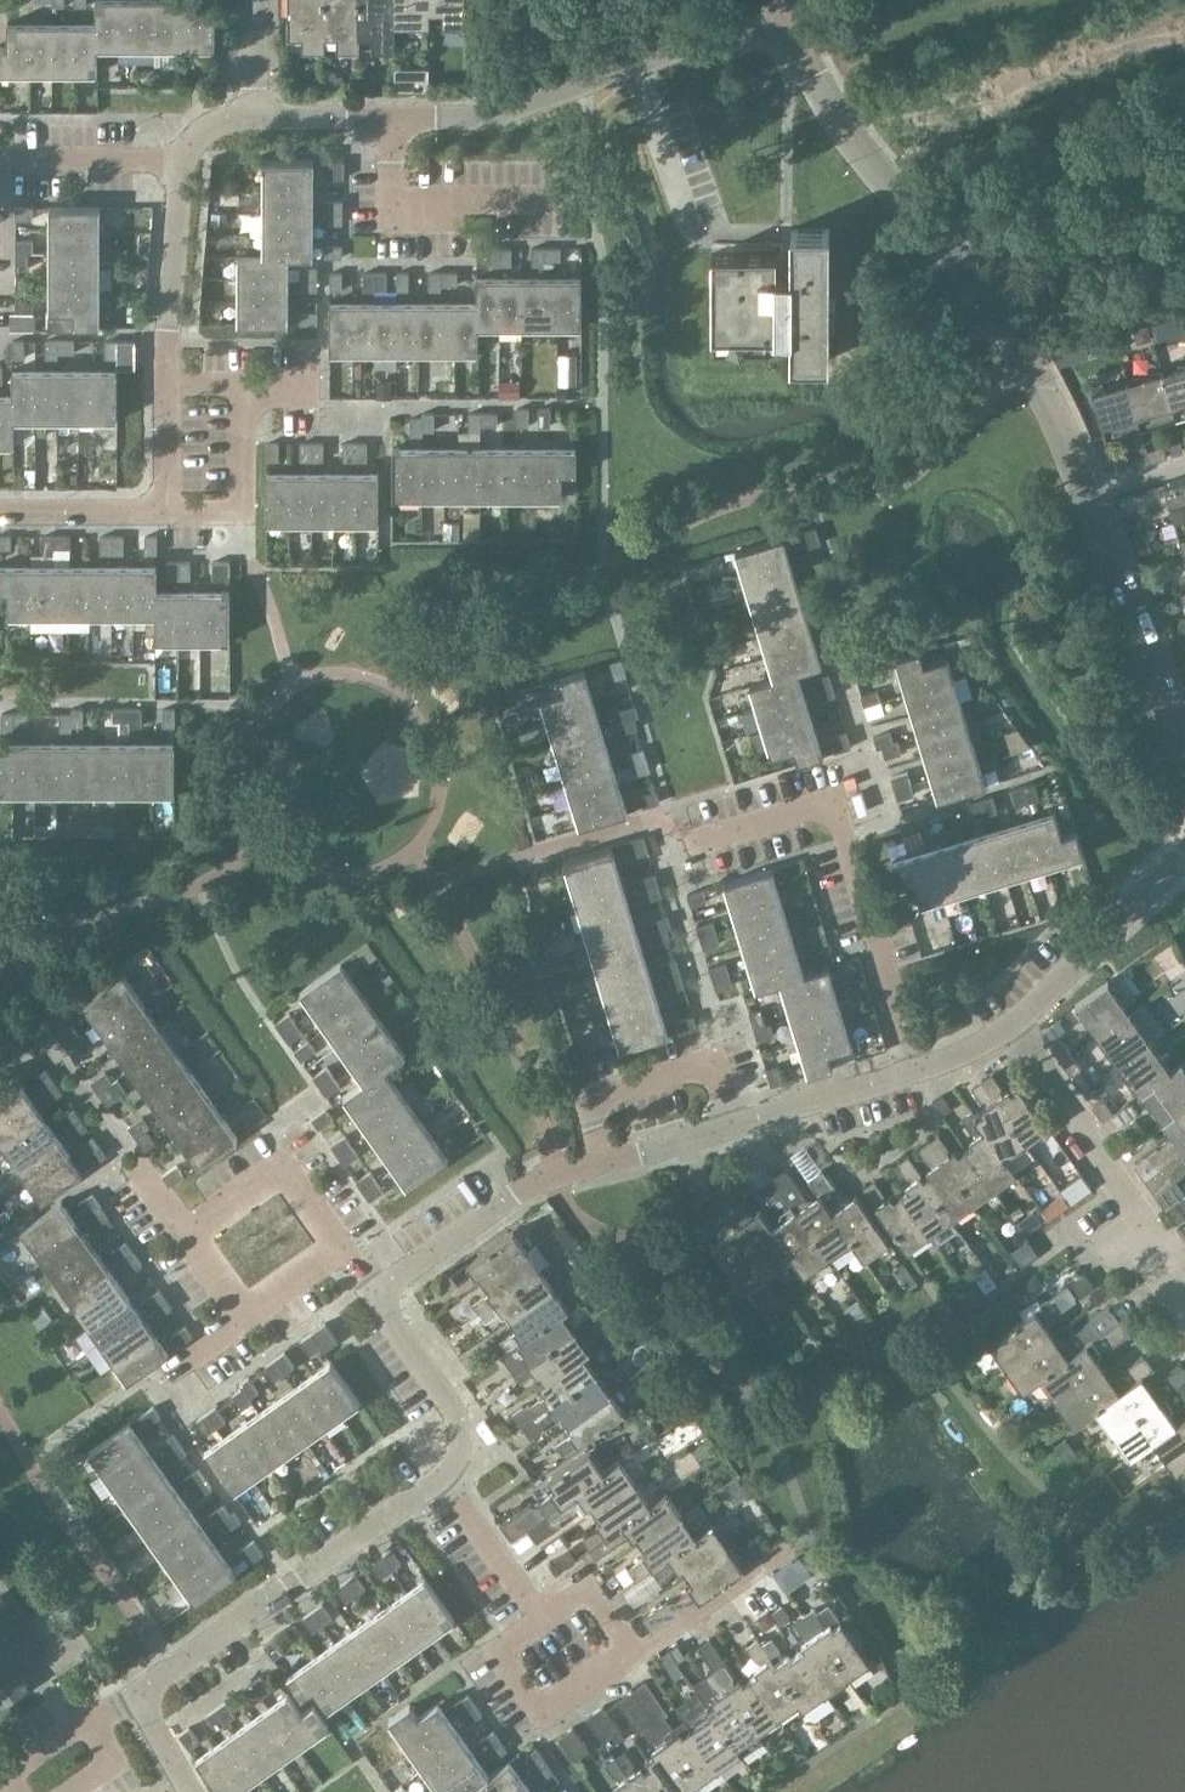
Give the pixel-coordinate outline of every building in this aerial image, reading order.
[(118,47),(118,22),(133,22),(133,0),(95,0),(95,22),(96,22),(96,47),(97,47),(118,47)] [(155,47),(155,0),(133,0),(133,22),(118,22),(118,47),(155,47)] [(191,0),(155,0),(155,47),(177,47),(177,22),(191,22),(191,0)] [(214,47),(214,0),(191,0),(191,22),(177,22),(177,47),(214,47)] [(288,35),(289,35),(303,35),(303,44),(303,48),(324,48),(324,0),(288,0),(288,35)] [(324,48),(325,48),(325,45),(325,35),(337,35),(337,45),(337,48),(360,48),(360,45),(360,35),(359,0),(324,0),(324,48)] [(360,35),(372,35),(372,45),(372,48),(394,48),(394,23),(394,21),(394,10),(394,0),(359,0),(360,35)] [(394,10),(394,21),(394,23),(429,23),(429,0),(394,0),(394,10)] [(429,23),(464,23),(464,0),(429,0),(429,23)] [(1037,11),(1062,0),(1032,0),(1037,11)] [(30,72),(30,22),(7,22),(7,46),(0,46),(0,72),(30,72)] [(30,72),(52,72),(52,22),(30,22),(30,72)] [(52,72),(74,72),(74,22),(52,22),(52,72)] [(97,72),(97,47),(96,47),(96,22),(95,22),(74,22),(74,72),(97,72)] [(313,189),(313,167),(313,160),(262,160),(262,189),(313,189)] [(326,177),(343,177),(343,160),(326,160),(326,177)] [(313,211),(313,189),(262,189),(262,211),(313,211)] [(325,211),(342,211),(341,200),(325,200),(325,211)] [(32,218),(32,206),(15,206),(15,218),(32,218)] [(99,229),(99,207),(99,206),(48,206),(48,229),(99,229)] [(313,233),(313,211),(262,211),(262,233),(313,233)] [(342,223),(342,211),(325,211),(325,223),(342,223)] [(776,252),(712,252),(712,334),(776,334),(776,332),(791,332),(791,359),(829,358),(829,228),(791,228),(791,272),(784,272),(776,272),(776,253),(776,252)] [(99,266),(99,229),(48,229),(48,251),(73,251),(73,266),(99,266)] [(313,256),(313,233),(262,233),(262,255),(288,255),(288,256),(313,256)] [(32,240),(15,240),(15,251),(27,251),(32,251),(32,240)] [(325,245),(325,256),(342,256),(342,245),(325,245)] [(488,264),(499,264),(499,247),(488,247),(488,264)] [(499,247),(499,264),(511,264),(511,247),(499,247)] [(544,264),(544,247),(532,247),(532,264),(544,264)] [(554,247),(544,247),(544,264),(554,264),(554,247)] [(15,251),(15,268),(27,268),(27,251),(15,251)] [(99,288),(99,266),(73,266),(73,251),(48,251),(48,288),(99,288)] [(288,278),(288,256),(288,255),(262,255),(238,255),(238,278),(288,278)] [(300,278),(317,278),(317,266),(300,266),(300,278)] [(329,272),(329,289),(341,289),(341,272),(329,272)] [(363,289),(374,289),(374,272),(362,272),(363,289)] [(374,272),(374,289),(386,289),(386,272),(374,272)] [(408,272),(396,272),(396,289),(408,289),(408,272)] [(440,289),(440,272),(428,272),(428,289),(440,289)] [(457,284),(457,272),(440,272),(440,289),(440,284),(457,284)] [(478,326),(500,326),(499,276),(477,276),(477,301),(478,326)] [(500,326),(521,326),(521,276),(499,276),(500,326)] [(521,326),(558,326),(558,301),(544,301),(544,276),(521,276),(521,326)] [(558,326),(581,326),(581,276),(544,276),(544,301),(558,301),(558,326)] [(238,300),(288,300),(288,278),(238,278),(238,300)] [(300,290),(317,289),(317,278),(300,278),(300,290)] [(99,326),(99,325),(99,288),(48,288),(48,310),(46,310),(46,329),(74,329),(74,326),(99,326)] [(15,314),(11,314),(11,329),(33,329),(33,314),(32,314),(32,299),(15,299),(15,314)] [(288,323),(288,300),(238,300),(238,323),(288,323)] [(330,351),(352,351),(352,301),(330,301),(330,351)] [(352,351),(374,351),(374,301),(352,301),(352,351)] [(374,351),(396,351),(396,301),(374,301),(374,351)] [(396,351),(418,351),(418,301),(396,301),(396,351)] [(418,351),(454,351),(454,326),(440,326),(440,301),(418,301),(418,351)] [(478,351),(478,326),(477,301),(440,301),(440,326),(454,326),(454,351),(478,351)] [(317,323),(317,311),(300,311),(300,323),(317,323)] [(11,356),(24,356),(24,340),(11,340),(11,356)] [(56,352),(56,340),(45,340),(45,356),(56,356),(56,352)] [(74,340),(56,340),(56,352),(74,352),(74,340)] [(117,356),(116,340),(105,340),(105,356),(117,356)] [(134,367),(134,340),(116,340),(117,356),(117,367),(134,367)] [(1184,414),(1184,362),(1161,369),(1176,417),(1184,414)] [(35,419),(34,369),(11,369),(11,394),(12,394),(12,419),(13,419),(35,419)] [(56,419),(56,369),(34,369),(35,419),(56,419)] [(93,394),(93,369),(56,369),(56,419),(78,419),(78,394),(93,394)] [(78,419),(116,419),(116,369),(93,369),(93,394),(78,394),(78,419)] [(1140,427),(1176,417),(1161,369),(1126,379),(1140,427)] [(1149,459),(1146,447),(1140,427),(1126,379),(1091,389),(1105,437),(1123,432),(1132,464),(1149,459)] [(13,419),(12,419),(12,394),(11,394),(0,394),(0,444),(13,444),(13,419)] [(516,407),(516,412),(516,424),(528,424),(528,407),(516,407)] [(550,407),(538,407),(538,424),(550,424),(550,407)] [(421,412),(421,417),(422,434),(422,429),(433,429),(433,412),(421,412)] [(469,429),(480,429),(480,424),(480,412),(468,412),(469,429)] [(497,412),(480,412),(480,424),(497,424),(497,412)] [(410,434),(422,434),(421,417),(410,417),(410,434)] [(278,459),(278,443),(278,442),(266,442),(266,459),(278,459)] [(299,459),(311,459),(311,442),(299,442),(299,459)] [(322,459),(322,443),(322,442),(311,442),(311,459),(322,459)] [(355,459),(355,442),(342,442),(342,459),(355,459)] [(366,459),(366,443),(366,442),(355,442),(355,459),(366,459)] [(1149,459),(1167,454),(1163,442),(1146,447),(1149,459)] [(392,496),(422,496),(422,446),(392,446),(392,496)] [(422,496),(444,496),(444,471),(458,471),(458,446),(422,446),(422,496)] [(444,496),(480,496),(480,446),(458,446),(458,471),(444,471),(444,496)] [(480,496),(502,496),(502,471),(517,471),(516,446),(480,446),(480,496)] [(502,496),(539,496),(538,446),(516,446),(517,471),(502,471),(502,496)] [(539,496),(562,496),(562,472),(576,472),(576,446),(538,446),(539,496)] [(266,521),(289,521),(289,471),(266,471),(266,521)] [(289,521),(311,521),(311,471),(289,471),(289,521)] [(311,521),(333,521),(333,471),(311,471),(311,521)] [(333,521),(355,521),(355,471),(333,471),(333,521)] [(355,521),(378,521),(378,471),(355,471),(355,521)] [(1164,481),(1174,517),(1184,513),(1184,475),(1164,481)] [(1174,517),(1184,551),(1184,513),(1174,517)] [(809,545),(814,544),(821,542),(816,525),(804,529),(809,545)] [(790,557),(783,537),(783,535),(735,550),(742,571),(790,557)] [(10,547),(10,536),(0,536),(0,548),(10,547)] [(41,536),(41,553),(53,553),(53,548),(53,536),(41,536)] [(53,536),(53,548),(69,548),(69,536),(53,536)] [(111,536),(99,536),(99,553),(111,553),(111,536)] [(123,536),(111,536),(111,553),(123,553),(123,536)] [(156,536),(144,536),(144,552),(156,552),(156,536)] [(748,592),(796,578),(790,557),(742,571),(748,592)] [(808,574),(824,569),(821,558),(804,563),(808,574)] [(1180,559),(1161,563),(1166,587),(1184,583),(1180,559)] [(166,578),(178,578),(177,561),(166,561),(166,578)] [(177,561),(178,578),(190,578),(190,561),(177,561)] [(212,561),(212,578),(229,578),(229,561),(212,561)] [(31,565),(0,565),(0,591),(8,591),(8,615),(31,615),(31,565)] [(52,590),(53,565),(31,565),(31,615),(68,615),(68,590),(52,590)] [(89,615),(89,565),(53,565),(52,590),(68,590),(68,615),(89,615)] [(111,615),(111,565),(89,565),(89,615),(111,615)] [(133,615),(133,565),(111,565),(111,615),(133,615)] [(156,590),(156,565),(133,565),(133,615),(155,615),(156,590)] [(811,586),(827,581),(828,581),(824,569),(808,574),(811,586)] [(755,613),(802,599),(796,578),(748,592),(755,613)] [(178,590),(156,590),(155,615),(155,640),(178,640),(178,590)] [(200,640),(199,590),(178,590),(178,640),(200,640)] [(229,640),(229,590),(199,590),(200,640),(229,640)] [(761,634),(809,620),(802,599),(755,613),(761,634)] [(820,616),(837,611),(834,601),(817,606),(820,616)] [(824,628),(839,623),(841,623),(837,611),(820,616),(824,628)] [(768,655),(815,641),(809,620),(761,634),(768,655)] [(797,669),(798,670),(822,663),(815,641),(768,655),(774,676),(797,669)] [(847,643),(845,644),(830,648),(834,659),(850,654),(847,643)] [(906,691),(954,677),(947,654),(924,661),(920,648),(895,655),(906,691)] [(615,677),(625,674),(627,674),(622,658),(610,661),(615,677)] [(548,719),(596,705),(585,669),(560,677),(564,690),(541,697),(548,719)] [(804,691),(798,670),(797,669),(774,676),(749,684),(756,705),(804,691)] [(815,687),(832,682),(828,671),(812,676),(815,687)] [(912,713),(961,698),(954,677),(906,691),(912,713)] [(832,682),(815,687),(819,699),(835,694),(832,682)] [(864,704),(881,699),(877,688),(861,693),(864,704)] [(762,726),(810,712),(804,691),(756,705),(762,726)] [(918,733),(967,718),(961,698),(912,713),(918,733)] [(868,715),(884,710),(881,699),(864,704),(868,715)] [(636,703),(619,708),(623,719),(634,716),(639,714),(636,703)] [(554,740),(602,726),(596,705),(548,719),(554,740)] [(82,707),(71,707),(71,712),(71,724),(83,724),(82,707)] [(112,707),(112,719),(129,719),(129,708),(112,707)] [(162,709),(162,724),(174,724),(175,724),(175,709),(175,707),(162,707),(162,709)] [(140,708),(129,708),(129,719),(129,724),(140,724),(140,709),(140,708)] [(1,713),(1,729),(13,729),(13,724),(13,712),(1,712),(1,713)] [(13,712),(13,724),(29,724),(29,714),(29,712),(13,712)] [(71,712),(59,712),(59,729),(71,729),(71,724),(71,712)] [(823,754),(821,746),(810,712),(762,726),(771,755),(793,748),(798,762),(823,754)] [(634,716),(623,719),(618,721),(622,732),(638,727),(634,716)] [(925,754),(973,739),(967,718),(918,733),(925,754)] [(561,761),(609,747),(602,726),(554,740),(561,761)] [(835,751),(851,746),(845,727),(829,732),(835,751)] [(890,730),(874,734),(877,745),(882,744),(893,740),(890,730)] [(893,740),(882,744),(885,755),(902,750),(898,739),(893,740)] [(931,775),(980,760),(973,739),(925,754),(931,775)] [(0,741),(0,791),(13,791),(13,741),(0,741)] [(35,791),(35,741),(13,741),(13,791),(35,791)] [(71,766),(71,741),(35,741),(35,791),(57,791),(57,767),(71,766)] [(93,791),(93,741),(71,741),(71,766),(57,767),(57,791),(93,791)] [(130,766),(130,741),(93,741),(93,791),(116,791),(116,767),(130,766)] [(152,791),(152,741),(130,741),(130,766),(116,767),(116,791),(152,791)] [(175,741),(174,741),(152,741),(152,791),(175,791),(175,741)] [(631,763),(647,758),(644,746),(628,751),(631,763)] [(567,782),(615,768),(609,747),(561,761),(567,782)] [(634,773),(649,769),(651,769),(647,758),(631,763),(634,773)] [(938,797),(984,783),(986,782),(980,760),(931,775),(938,797)] [(573,803),(621,789),(615,768),(567,782),(573,803)] [(895,786),(911,781),(908,769),(891,774),(895,786)] [(898,797),(914,792),(911,781),(895,786),(898,797)] [(1023,784),(1028,800),(1039,797),(1034,781),(1023,784)] [(1017,804),(1028,800),(1023,784),(1012,787),(1017,804)] [(621,789),(573,803),(580,825),(628,810),(621,789)] [(640,794),(644,806),(660,800),(657,789),(640,794)] [(981,797),(986,813),(997,809),(993,793),(981,797)] [(975,816),(986,813),(981,797),(971,800),(975,816)] [(1055,809),(1033,816),(1047,864),(1081,853),(1083,853),(1076,830),(1062,834),(1055,809)] [(946,830),(958,827),(953,810),(941,814),(946,830)] [(935,834),(946,830),(941,814),(930,817),(935,834)] [(1026,870),(1047,864),(1033,816),(1011,822),(1026,870)] [(1005,876),(1026,870),(1011,822),(991,829),(1005,876)] [(884,831),(887,843),(903,838),(900,826),(884,831)] [(984,883),(1005,876),(991,829),(970,835),(984,883)] [(633,857),(648,853),(649,852),(643,833),(627,838),(633,857)] [(964,889),(984,883),(970,835),(949,841),(964,889)] [(942,895),(964,889),(949,841),(928,848),(942,895)] [(620,871),(614,850),(611,843),(563,857),(572,886),(620,871)] [(921,902),(942,895),(928,848),(892,859),(900,883),(914,879),(921,902)] [(779,888),(773,868),(772,866),(724,881),(731,903),(779,888)] [(578,907),(626,892),(620,871),(572,886),(578,907)] [(642,888),(659,883),(655,872),(639,877),(642,888)] [(645,899),(661,894),(662,894),(659,883),(642,888),(645,899)] [(706,898),(703,889),(703,888),(686,893),(690,903),(706,898)] [(737,923),(785,909),(779,888),(731,903),(737,923)] [(584,928),(633,913),(626,892),(578,907),(584,928)] [(744,944),(792,930),(785,909),(737,923),(744,944)] [(591,949),(639,935),(633,913),(584,928),(591,949)] [(668,913),(652,918),(655,930),(667,926),(671,924),(668,913)] [(700,935),(715,930),(713,920),(697,925),(700,935)] [(654,942),(669,937),(670,937),(667,926),(651,931),(654,942)] [(700,935),(704,948),(719,943),(715,930),(700,935)] [(750,965),(798,950),(792,930),(744,944),(750,965)] [(597,970),(645,955),(639,935),(591,949),(597,970)] [(805,972),(805,971),(798,950),(750,965),(757,987),(781,980),(805,972)] [(603,991),(652,976),(645,955),(597,970),(603,991)] [(667,972),(679,968),(676,958),(675,958),(659,962),(662,973),(667,972)] [(355,979),(342,961),(342,960),(301,989),(314,1007),(355,979)] [(712,977),(729,972),(726,962),(709,966),(712,977)] [(812,994),(835,986),(828,964),(805,971),(805,972),(781,980),(791,1015),(816,1007),(812,994)] [(679,968),(667,972),(672,989),(684,985),(679,968)] [(145,1002),(124,973),(123,972),(83,1000),(96,1019),(116,1005),(125,1017),(145,1002)] [(712,977),(716,990),(732,985),(729,972),(712,977)] [(638,1018),(662,1011),(652,976),(603,991),(610,1012),(634,1004),(638,1018)] [(1129,1009),(1108,979),(1108,978),(1075,1002),(1096,1032),(1129,1009)] [(326,1025),(367,996),(355,979),(314,1007),(326,1025)] [(798,1036),(846,1021),(835,986),(812,994),(816,1007),(791,1015),(798,1036)] [(339,1044),(380,1015),(367,996),(326,1025),(339,1044)] [(117,1049),(158,1020),(145,1002),(125,1017),(116,1005),(96,1019),(117,1049)] [(669,1033),(662,1011),(638,1018),(634,1004),(610,1012),(621,1048),(669,1033)] [(753,1026),(765,1023),(760,1008),(749,1012),(753,1026)] [(1117,1062),(1150,1039),(1129,1009),(1096,1032),(1117,1062)] [(281,1031),(295,1021),(289,1012),(275,1022),(281,1031)] [(681,1031),(697,1026),(696,1025),(693,1014),(676,1019),(679,1031),(681,1031)] [(352,1061),(393,1032),(380,1015),(339,1044),(352,1061)] [(158,1064),(179,1050),(158,1020),(117,1049),(129,1066),(150,1052),(158,1064)] [(281,1031),(288,1042),(302,1032),(295,1021),(281,1031)] [(809,1072),(833,1064),(829,1050),(852,1043),(846,1021),(798,1036),(809,1072)] [(73,1035),(77,1032),(71,1023),(57,1032),(57,1034),(63,1042),(73,1035)] [(753,1026),(758,1039),(773,1034),(771,1023),(765,1024),(765,1023),(753,1026)] [(63,1042),(73,1056),(83,1050),(73,1036),(78,1033),(77,1032),(73,1035),(63,1042)] [(365,1080),(385,1066),(406,1051),(393,1032),(352,1061),(364,1079),(365,1080)] [(1060,1058),(1070,1051),(1060,1036),(1050,1044),(1060,1058)] [(1171,1069),(1171,1068),(1150,1039),(1117,1062),(1139,1092),(1142,1090),(1171,1069)] [(315,1050),(308,1040),(294,1049),(301,1059),(315,1050)] [(654,1043),(660,1072),(678,1068),(672,1040),(654,1043)] [(150,1097),(191,1067),(179,1050),(158,1064),(150,1052),(129,1066),(150,1097)] [(1070,1051),(1060,1058),(1070,1072),(1080,1065),(1070,1051)] [(1184,1103),(1184,1063),(1183,1060),(1171,1068),(1171,1069),(1142,1090),(1163,1119),(1184,1103)] [(770,1084),(771,1084),(782,1081),(778,1065),(766,1068),(770,1084)] [(11,1067),(10,1066),(0,1073),(0,1102),(3,1100),(11,1111),(32,1097),(11,1067)] [(319,1084),(333,1074),(326,1066),(312,1075),(319,1084)] [(357,1113),(398,1083),(385,1066),(365,1080),(364,1079),(344,1094),(357,1113)] [(192,1112),(212,1098),(191,1067),(150,1097),(163,1114),(183,1100),(192,1112)] [(45,1088),(55,1082),(46,1068),(36,1075),(45,1088)] [(106,1082),(111,1079),(104,1071),(90,1080),(97,1089),(106,1082)] [(1019,1083),(1017,1084),(1011,1088),(1009,1086),(1005,1089),(993,1072),(983,1080),(1026,1140),(1048,1124),(1019,1083)] [(319,1084),(326,1094),(341,1085),(333,1074),(319,1084)] [(1005,1155),(1006,1154),(1026,1140),(983,1080),(973,1087),(984,1103),(980,1106),(983,1110),(977,1114),(976,1115),(1005,1155)] [(48,1102),(62,1091),(55,1082),(45,1088),(45,1089),(41,1092),(48,1102)] [(106,1082),(97,1089),(107,1104),(117,1097),(106,1082)] [(370,1131),(411,1101),(398,1083),(357,1113),(370,1131)] [(1103,1118),(1113,1111),(1102,1096),(1092,1103),(1103,1118)] [(45,1115),(32,1097),(11,1111),(3,1100),(0,1102),(0,1138),(4,1144),(45,1115)] [(184,1144),(225,1116),(212,1098),(192,1112),(183,1100),(163,1114),(184,1144)] [(382,1148),(423,1119),(411,1101),(370,1131),(382,1148)] [(1184,1149),(1184,1103),(1163,1119),(1174,1134),(1134,1162),(1144,1177),(1156,1168),(1167,1161),(1184,1149)] [(332,1118),(326,1108),(326,1107),(311,1118),(318,1127),(332,1118)] [(66,1126),(79,1116),(74,1108),(60,1117),(66,1126)] [(976,1115),(977,1114),(974,1110),(963,1117),(975,1133),(969,1137),(972,1140),(965,1145),(994,1186),(1017,1170),(1006,1154),(1005,1155),(976,1115)] [(16,1162),(57,1132),(45,1115),(4,1144),(16,1162)] [(145,1128),(145,1129),(149,1125),(142,1115),(128,1125),(135,1135),(145,1128)] [(73,1137),(87,1127),(79,1116),(66,1126),(73,1137)] [(197,1163),(238,1134),(225,1116),(184,1144),(197,1163)] [(1125,1124),(1135,1139),(1145,1131),(1135,1117),(1125,1124)] [(395,1166),(436,1137),(423,1119),(382,1148),(395,1166)] [(154,1142),(145,1129),(145,1128),(135,1135),(145,1149),(154,1142)] [(57,1132),(16,1162),(29,1180),(70,1150),(57,1132)] [(965,1145),(963,1147),(958,1150),(956,1146),(952,1149),(940,1133),(930,1141),(973,1201),(994,1186),(965,1145)] [(337,1154),(351,1144),(345,1134),(330,1144),(337,1154)] [(408,1185),(449,1156),(436,1137),(395,1166),(408,1185)] [(952,1216),(973,1201),(930,1141),(920,1147),(931,1163),(927,1167),(930,1170),(924,1174),(923,1175),(952,1216)] [(86,1154),(92,1164),(107,1154),(100,1144),(86,1154)] [(337,1154),(344,1164),(358,1154),(351,1144),(337,1154)] [(1167,1161),(1156,1168),(1144,1177),(1154,1191),(1177,1175),(1176,1175),(1184,1169),(1184,1149),(1167,1161)] [(42,1198),(83,1169),(70,1150),(29,1180),(42,1198)] [(910,1154),(899,1162),(910,1178),(906,1182),(908,1185),(901,1190),(930,1231),(937,1241),(959,1226),(952,1216),(923,1175),(924,1174),(910,1154)] [(169,1184),(183,1174),(176,1164),(162,1174),(169,1184)] [(820,1192),(814,1196),(806,1195),(787,1167),(774,1177),(830,1254),(852,1238),(820,1192)] [(856,1191),(854,1191),(842,1195),(823,1168),(809,1178),(820,1192),(852,1238),(865,1256),(890,1238),(856,1191)] [(362,1189),(376,1179),(370,1170),(356,1180),(362,1189)] [(805,1272),(830,1254),(774,1177),(761,1186),(780,1213),(778,1221),(773,1225),(772,1226),(793,1254),(792,1254),(805,1272)] [(930,1231),(901,1190),(894,1195),(892,1191),(887,1194),(876,1178),(865,1186),(908,1247),(930,1231)] [(370,1199),(371,1198),(384,1190),(376,1179),(362,1189),(370,1199)] [(772,1226),(773,1225),(760,1206),(752,1211),(746,1210),(727,1183),(714,1192),(769,1271),(792,1254),(793,1254),(772,1226)] [(745,1288),(769,1271),(714,1192),(700,1202),(719,1229),(718,1236),(711,1241),(745,1288)] [(88,1208),(98,1202),(92,1193),(78,1203),(84,1212),(88,1209),(88,1208)] [(75,1217),(63,1200),(62,1199),(21,1228),(43,1258),(63,1244),(55,1232),(75,1217)] [(1175,1221),(1184,1214),(1184,1213),(1175,1199),(1165,1206),(1175,1221)] [(98,1202),(88,1208),(88,1209),(98,1224),(108,1216),(98,1202)] [(55,1276),(96,1247),(75,1217),(55,1232),(63,1244),(43,1258),(55,1276)] [(527,1247),(514,1229),(513,1228),(453,1271),(459,1281),(473,1271),(475,1274),(477,1272),(482,1279),(527,1247)] [(123,1257),(132,1250),(126,1240),(112,1250),(119,1260),(123,1257)] [(88,1280),(109,1265),(96,1247),(55,1276),(76,1306),(97,1291),(88,1280)] [(480,1309),(541,1266),(527,1247),(482,1279),(488,1286),(486,1288),(488,1291),(474,1300),(480,1309)] [(132,1271),(142,1264),(132,1250),(123,1257),(132,1271)] [(89,1324),(130,1295),(109,1265),(88,1280),(97,1291),(76,1306),(89,1324)] [(510,1317),(554,1285),(541,1266),(480,1309),(487,1319),(501,1309),(502,1311),(505,1310),(510,1317)] [(1005,1363),(1053,1329),(1048,1322),(1050,1316),(1077,1296),(1067,1282),(988,1339),(1005,1363)] [(562,1308),(563,1309),(569,1305),(554,1285),(510,1317),(515,1324),(513,1326),(515,1328),(502,1338),(509,1348),(518,1341),(518,1340),(562,1308)] [(151,1306),(165,1297),(159,1288),(145,1297),(151,1306)] [(102,1342),(143,1313),(130,1295),(89,1324),(102,1342)] [(158,1316),(173,1307),(165,1297),(151,1306),(158,1316)] [(1040,1374),(1119,1318),(1110,1305),(1065,1337),(1058,1336),(1053,1329),(1005,1363),(1023,1388),(1041,1375),(1040,1374)] [(43,1308),(29,1319),(40,1333),(54,1323),(43,1308)] [(576,1327),(563,1309),(562,1308),(518,1340),(518,1341),(523,1348),(521,1349),(523,1352),(509,1361),(515,1370),(576,1327)] [(114,1360),(155,1331),(143,1313),(102,1342),(114,1360)] [(1057,1398),(1105,1364),(1100,1357),(1101,1351),(1128,1331),(1119,1318),(1040,1374),(1041,1375),(1057,1398)] [(324,1348),(327,1346),(338,1338),(326,1320),(312,1330),(324,1348)] [(171,1335),(178,1344),(192,1334),(185,1324),(171,1335)] [(584,1350),(584,1351),(590,1347),(576,1327),(515,1370),(522,1379),(536,1369),(538,1372),(540,1370),(545,1377),(584,1350)] [(155,1331),(114,1360),(127,1378),(168,1349),(155,1331)] [(311,1353),(321,1346),(311,1332),(301,1339),(311,1353)] [(522,1403),(514,1409),(523,1422),(597,1369),(584,1351),(584,1350),(545,1377),(538,1381),(544,1389),(542,1391),(544,1393),(530,1402),(522,1403)] [(294,1365),(285,1352),(285,1351),(276,1357),(286,1371),(294,1365)] [(1144,1373),(1153,1366),(1143,1353),(1117,1372),(1110,1371),(1105,1364),(1057,1398),(1074,1422),(1096,1407),(1143,1372),(1144,1373)] [(275,1379),(286,1371),(276,1357),(265,1365),(275,1379)] [(312,1371),(341,1412),(360,1399),(331,1358),(312,1371)] [(1184,1379),(1184,1365),(1182,1361),(1155,1380),(1149,1379),(1144,1373),(1143,1372),(1096,1407),(1113,1430),(1184,1379)] [(597,1369),(523,1422),(532,1435),(540,1428),(543,1421),(557,1412),(559,1414),(561,1412),(566,1419),(611,1388),(597,1369)] [(323,1425),(341,1412),(312,1371),(294,1384),(323,1425)] [(249,1376),(239,1383),(242,1387),(249,1397),(259,1390),(249,1376)] [(1176,1419),(1173,1414),(1174,1407),(1184,1399),(1184,1379),(1113,1430),(1130,1454),(1153,1437),(1177,1420),(1176,1419)] [(306,1437),(323,1425),(294,1384),(277,1396),(306,1437)] [(242,1387),(232,1394),(242,1408),(252,1400),(249,1397),(242,1387)] [(611,1388),(566,1419),(571,1427),(569,1429),(571,1431),(557,1441),(564,1450),(624,1407),(611,1388)] [(288,1450),(306,1437),(277,1396),(259,1409),(288,1450)] [(146,1425),(161,1415),(154,1405),(139,1415),(146,1425)] [(207,1412),(217,1425),(225,1419),(216,1406),(207,1412)] [(270,1463),(288,1450),(259,1409),(241,1422),(270,1463)] [(206,1434),(217,1425),(207,1412),(196,1419),(206,1434)] [(1184,1450),(1184,1413),(1176,1419),(1177,1420),(1153,1437),(1170,1461),(1184,1450)] [(143,1439),(130,1422),(129,1421),(89,1450),(102,1468),(143,1439)] [(252,1475),(270,1463),(241,1422),(223,1434),(252,1475)] [(165,1451),(179,1441),(172,1432),(159,1442),(165,1451)] [(233,1489),(252,1475),(223,1434),(204,1448),(233,1489)] [(115,1486),(155,1457),(143,1439),(102,1468),(115,1486)] [(172,1461),(186,1451),(179,1441),(165,1451),(172,1461)] [(605,1469),(605,1468),(590,1446),(548,1476),(553,1484),(550,1486),(553,1491),(537,1502),(529,1501),(502,1520),(513,1535),(528,1525),(578,1489),(578,1488),(605,1469)] [(1170,1461),(1184,1482),(1184,1450),(1170,1461)] [(128,1504),(168,1475),(155,1457),(115,1486),(128,1504)] [(595,1509),(636,1479),(620,1457),(605,1468),(605,1469),(578,1488),(578,1489),(528,1525),(537,1538),(560,1522),(567,1511),(583,1499),(587,1504),(590,1502),(595,1509)] [(190,1487),(204,1477),(198,1467),(184,1477),(190,1487)] [(140,1522),(181,1493),(168,1475),(128,1504),(140,1522)] [(197,1497),(211,1487),(204,1477),(190,1487),(197,1497)] [(651,1500),(650,1499),(636,1479),(595,1509),(600,1515),(596,1518),(599,1522),(583,1533),(591,1545),(607,1534),(624,1521),(624,1520),(651,1500)] [(683,1511),(667,1488),(650,1499),(651,1500),(624,1520),(624,1521),(607,1534),(591,1545),(598,1555),(630,1533),(632,1536),(636,1533),(641,1541),(683,1511)] [(153,1540),(193,1511),(181,1493),(140,1522),(153,1540)] [(219,1519),(229,1512),(223,1504),(209,1513),(215,1522),(219,1519)] [(229,1512),(219,1519),(227,1530),(241,1520),(233,1510),(229,1513),(229,1512)] [(165,1557),(206,1529),(193,1511),(153,1540),(165,1557)] [(698,1532),(697,1531),(683,1511),(641,1541),(646,1547),(642,1550),(646,1554),(630,1565),(637,1576),(652,1566),(670,1553),(669,1553),(698,1532)] [(686,1573),(729,1543),(713,1520),(697,1531),(698,1532),(669,1553),(670,1553),(652,1566),(658,1575),(674,1563),(677,1568),(681,1565),(686,1573)] [(178,1575),(219,1547),(206,1529),(165,1557),(178,1575)] [(249,1532),(235,1542),(244,1555),(258,1545),(249,1532)] [(682,1609),(745,1565),(729,1543),(686,1573),(690,1579),(687,1582),(691,1586),(674,1598),(666,1599),(643,1616),(653,1629),(682,1609)] [(562,1567),(576,1557),(567,1546),(554,1556),(562,1567)] [(191,1593),(231,1565),(219,1547),(178,1575),(191,1593)] [(382,1555),(392,1568),(401,1562),(391,1548),(382,1555)] [(381,1576),(392,1568),(382,1555),(372,1562),(381,1576)] [(346,1580),(356,1594),(365,1588),(356,1573),(346,1580)] [(435,1630),(453,1618),(454,1617),(425,1576),(406,1589),(435,1630)] [(346,1601),(356,1594),(346,1580),(336,1587),(346,1601)] [(417,1643),(435,1630),(406,1589),(388,1602),(417,1643)] [(29,1684),(21,1672),(24,1669),(45,1655),(9,1604),(1,1592),(0,1592),(0,1704),(29,1684)] [(399,1656),(417,1643),(388,1602),(370,1614),(399,1656)] [(314,1609),(323,1623),(332,1617),(323,1603),(314,1609)] [(870,1659),(841,1617),(833,1607),(826,1605),(818,1611),(814,1606),(804,1614),(848,1675),(870,1659)] [(313,1630),(323,1623),(314,1609),(303,1617),(313,1630)] [(382,1668),(399,1656),(370,1614),(352,1627),(382,1668)] [(826,1690),(848,1675),(804,1614),(794,1621),(806,1637),(801,1640),(804,1643),(796,1649),(826,1690)] [(364,1681),(382,1668),(352,1627),(335,1639),(364,1681)] [(264,1644),(274,1658),(283,1651),(274,1636),(264,1644)] [(743,1678),(740,1674),(733,1679),(731,1676),(733,1674),(724,1662),(726,1660),(709,1636),(697,1645),(714,1668),(758,1730),(779,1715),(750,1673),(743,1678)] [(761,1644),(763,1643),(758,1637),(747,1645),(759,1661),(754,1664),(757,1668),(750,1673),(779,1715),(800,1700),(801,1699),(761,1644)] [(826,1690),(796,1649),(790,1653),(788,1650),(783,1653),(772,1637),(763,1643),(761,1644),(801,1699),(800,1700),(804,1706),(826,1690)] [(346,1693),(364,1681),(335,1639),(317,1652),(346,1693)] [(327,1707),(346,1693),(317,1652),(286,1674),(300,1695),(313,1686),(327,1707)] [(707,1680),(697,1687),(699,1688),(708,1702),(707,1703),(737,1745),(738,1744),(742,1750),(762,1736),(758,1730),(714,1668),(705,1675),(704,1675),(707,1680)] [(252,1682),(261,1694),(270,1688),(262,1676),(252,1682)] [(647,1678),(632,1688),(698,1781),(719,1766),(684,1716),(673,1725),(665,1713),(669,1710),(647,1678)] [(250,1702),(261,1694),(252,1682),(242,1689),(250,1702)] [(698,1781),(632,1688),(619,1698),(641,1730),(644,1727),(656,1742),(651,1746),(653,1749),(646,1754),(651,1761),(652,1760),(674,1791),(682,1791),(698,1781)] [(692,1702),(680,1710),(684,1716),(719,1766),(740,1751),(742,1750),(738,1744),(737,1745),(707,1703),(708,1702),(699,1688),(688,1696),(692,1702)] [(297,1745),(326,1724),(328,1723),(313,1702),(301,1711),(287,1691),(268,1704),(297,1745)] [(468,1694),(454,1704),(460,1713),(474,1703),(468,1694)] [(216,1707),(226,1721),(235,1714),(226,1700),(216,1707)] [(451,1719),(439,1702),(437,1700),(417,1714),(409,1702),(388,1717),(410,1748),(451,1719)] [(474,1703),(460,1713),(468,1724),(482,1714),(474,1703)] [(603,1703),(587,1715),(608,1745),(625,1733),(603,1703)] [(279,1758),(297,1745),(268,1704),(250,1717),(279,1758)] [(216,1728),(226,1721),(216,1707),(206,1714),(216,1728)] [(261,1770),(279,1758),(250,1717),(232,1729),(261,1770)] [(423,1766),(464,1737),(451,1719),(410,1748),(423,1766)] [(573,1725),(559,1735),(575,1757),(589,1747),(573,1725)] [(179,1733),(189,1747),(199,1741),(189,1727),(179,1733)] [(243,1783),(261,1770),(232,1729),(214,1742),(243,1783)] [(485,1748),(499,1738),(494,1730),(479,1739),(485,1748)] [(435,1783),(476,1754),(464,1737),(423,1766),(435,1783)] [(492,1759),(506,1749),(499,1738),(485,1748),(492,1759)] [(243,1783),(214,1742),(195,1755),(221,1791),(231,1791),(243,1783)] [(536,1768),(547,1761),(536,1747),(526,1754),(536,1768)] [(651,1761),(644,1766),(641,1762),(636,1765),(625,1749),(615,1756),(641,1791),(674,1791),(652,1760),(651,1761)] [(489,1772),(476,1754),(435,1783),(441,1791),(463,1791),(469,1788),(489,1772)] [(615,1756),(605,1763),(617,1779),(613,1782),(615,1786),(607,1791),(608,1791),(641,1791),(615,1756)] [(522,1776),(509,1758),(489,1772),(469,1788),(472,1791),(500,1791),(522,1776)] [(539,1781),(554,1771),(547,1761),(536,1768),(531,1771),(539,1781)] [(522,1776),(500,1791),(533,1791),(522,1776)]
